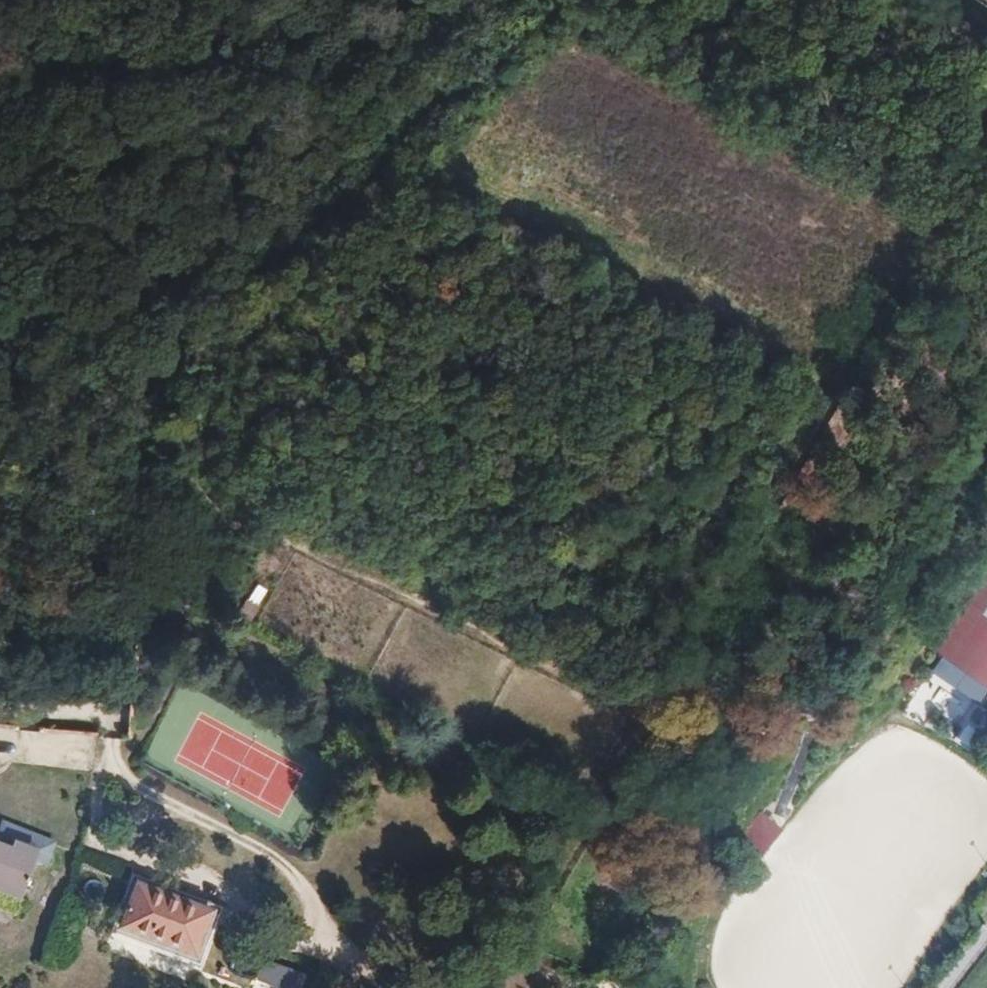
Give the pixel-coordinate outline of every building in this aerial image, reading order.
[(934,647),(986,685),(986,572),(934,647)] [(234,612),(250,620),(257,603),(242,596),(234,612)] [(953,717),(967,694),(939,677),(925,700),(953,717)] [(761,808),(734,843),(756,860),(783,825),(761,808)] [(18,898),(30,862),(8,853),(10,848),(0,844),(0,892),(18,898)] [(194,958),(210,913),(135,885),(118,930),(194,958)] [(251,987),(298,987),(302,971),(258,961),(251,987)]
